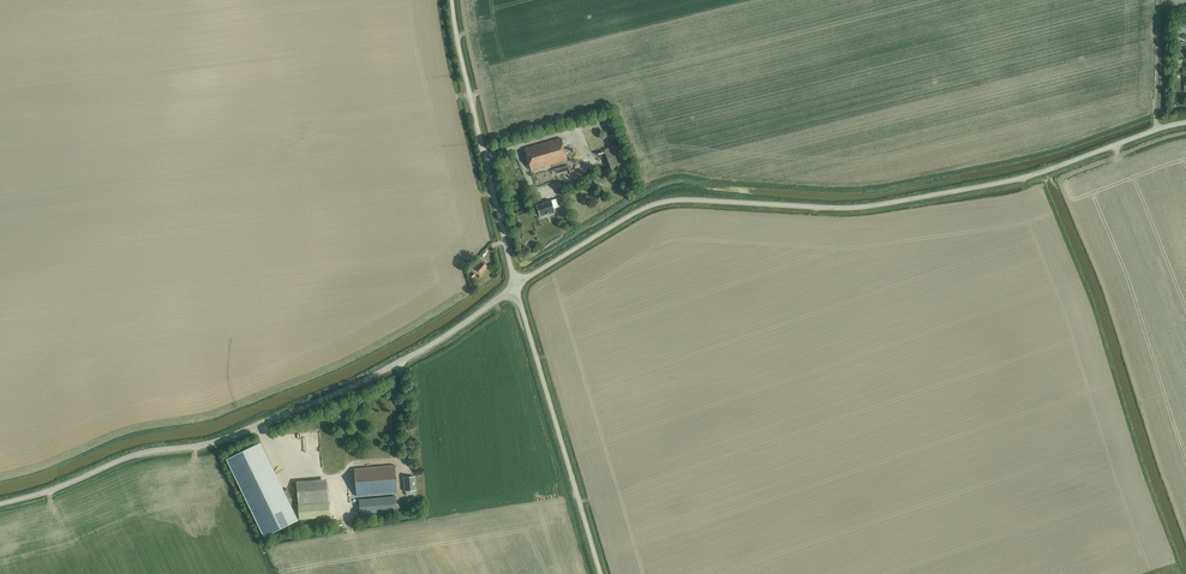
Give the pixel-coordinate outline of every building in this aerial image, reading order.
[(525,149),(531,171),(567,160),(561,138),(525,149)] [(604,150),(613,174),(630,168),(621,144),(604,150)] [(556,173),(556,174),(569,170),(568,165),(551,170),(553,174),(556,173)] [(542,189),(553,188),(552,180),(542,181),(543,186),(542,186),(542,189)] [(554,208),(558,207),(556,199),(551,200),(536,205),(540,216),(555,211),(554,208)] [(474,267),(481,273),(487,266),(480,260),(474,267)] [(305,450),(303,434),(290,436),(292,452),(305,450)] [(228,460),(264,536),(297,520),(260,445),(228,460)] [(354,469),(357,496),(397,492),(395,465),(354,469)] [(404,478),(405,491),(416,490),(415,477),(404,478)] [(296,483),(299,520),(329,517),(326,481),(296,483)] [(359,499),(360,514),(397,511),(395,496),(359,499)]
